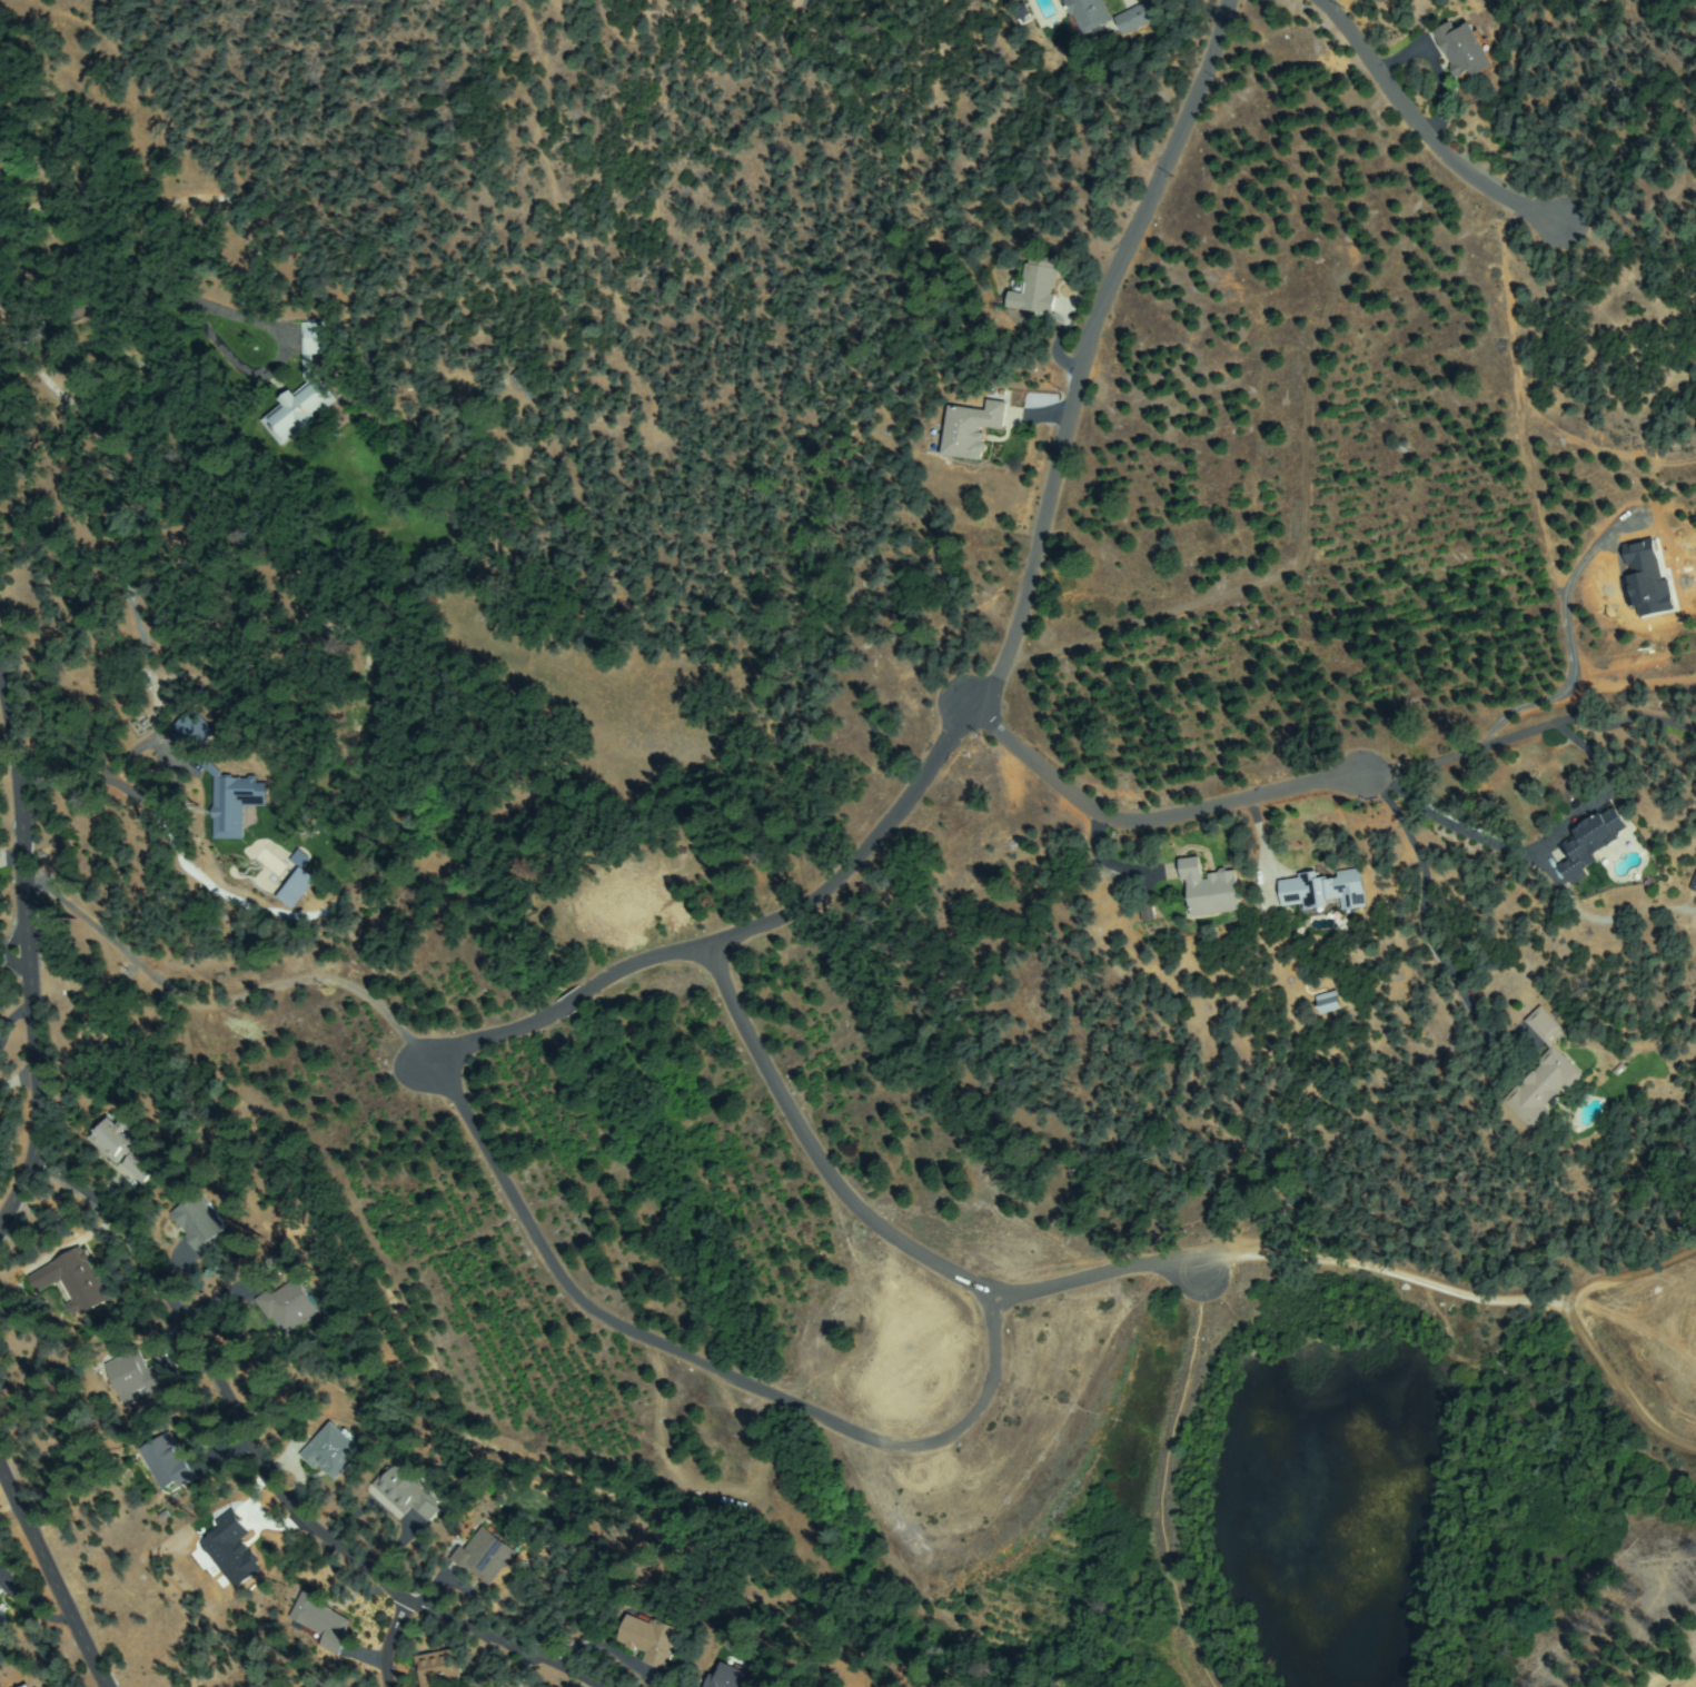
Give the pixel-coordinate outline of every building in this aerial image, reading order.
[(1083,36),(1063,0),(1101,0),(1112,19),(1083,36)] [(1154,20),(1125,34),(1117,18),(1145,3),(1154,20)] [(1480,43),(1488,40),(1499,64),(1459,82),(1437,30),(1449,24),(1454,32),(1471,24),(1480,43)] [(1020,292),(1024,294),(1029,258),(1057,261),(1050,312),(1011,307),(1013,285),(1021,286),(1020,292)] [(304,322),(326,324),(325,354),(302,354),(304,322)] [(316,377),(334,400),(315,415),(318,419),(285,445),(264,417),(316,377)] [(361,407),(351,391),(361,385),(373,400),(361,407)] [(944,454),(950,408),(986,413),(988,401),(1004,404),(1002,428),(985,426),(981,458),(944,454)] [(1659,570),(1651,538),(1622,545),(1630,577),(1659,570)] [(192,752),(171,731),(192,711),(212,732),(192,752)] [(267,804),(241,804),(241,836),(216,837),(216,778),(256,778),(256,786),(267,786),(267,804)] [(1574,854),(1566,845),(1606,806),(1626,828),(1570,881),(1558,869),(1574,854)] [(296,866),(274,897),(290,909),(313,877),(300,868),(308,857),(296,848),(287,860),(296,866)] [(1233,872),(1241,906),(1196,916),(1183,862),(1198,859),(1202,879),(1233,872)] [(1695,867),(1687,887),(1695,891),(1695,867)] [(1338,899),(1328,900),(1328,913),(1301,913),(1301,904),(1285,904),(1285,877),(1340,876),(1340,872),(1360,871),(1361,911),(1338,912),(1338,899)] [(1317,999),(1333,991),(1340,1006),(1323,1014),(1317,999)] [(1559,1031),(1546,1042),(1526,1020),(1539,1008),(1559,1031)] [(1529,1120),(1527,1122),(1505,1101),(1554,1051),(1578,1074),(1544,1110),(1548,1114),(1536,1127),(1529,1120)] [(131,1150),(156,1169),(146,1183),(123,1165),(131,1155),(127,1152),(119,1162),(89,1138),(106,1117),(119,1127),(126,1119),(135,1127),(130,1133),(139,1140),(131,1150)] [(209,1236),(217,1247),(202,1256),(173,1212),(199,1195),(220,1229),(209,1236)] [(62,1279),(39,1291),(31,1276),(81,1248),(109,1299),(79,1316),(72,1303),(76,1301),(62,1279)] [(320,1311),(285,1337),(260,1301),(296,1277),(320,1311)] [(152,1393),(149,1385),(133,1391),(137,1400),(125,1405),(108,1365),(139,1351),(147,1371),(157,1367),(166,1388),(152,1393)] [(319,1462),(315,1467),(301,1456),(333,1422),(363,1451),(337,1479),(319,1462)] [(169,1436),(179,1459),(185,1457),(192,1476),(161,1490),(142,1448),(169,1436)] [(406,1514),(375,1485),(394,1465),(442,1507),(429,1520),(413,1505),(406,1514)] [(218,1527),(197,1542),(231,1589),(261,1568),(239,1538),(247,1533),(229,1508),(213,1520),(218,1527)] [(484,1527),(516,1551),(492,1586),(453,1558),(460,1548),(465,1551),(484,1527)] [(348,1640),(337,1655),(321,1643),(325,1638),(292,1612),(308,1591),(351,1625),(345,1634),(355,1641),(354,1644),(348,1640)] [(10,1624),(0,1633),(0,1612),(10,1624)] [(621,1643),(629,1616),(678,1631),(666,1668),(645,1661),(648,1651),(621,1643)] [(429,1685),(429,1686),(420,1686),(416,1657),(456,1654),(459,1681),(429,1685)] [(767,1678),(762,1686),(710,1686),(722,1664),(736,1671),(741,1664),(767,1678)]
